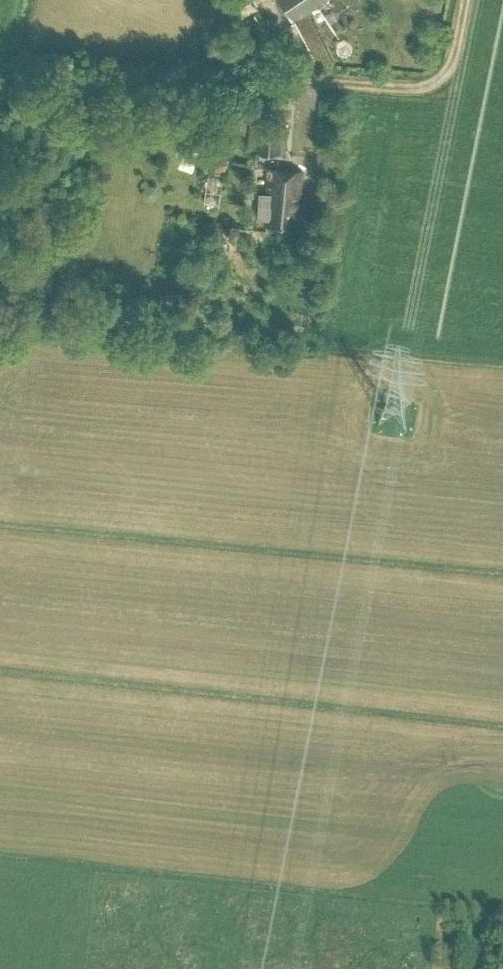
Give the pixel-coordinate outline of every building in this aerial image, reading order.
[(293,19),(321,0),(281,0),(293,19)] [(415,34),(407,43),(418,51),(425,42),(415,34)] [(286,152),(288,124),(252,122),(250,147),(258,147),(258,150),(286,152)] [(297,226),(303,169),(271,166),(268,195),(270,195),(267,223),(297,226)] [(246,224),(267,225),(267,208),(247,207),(246,224)]
